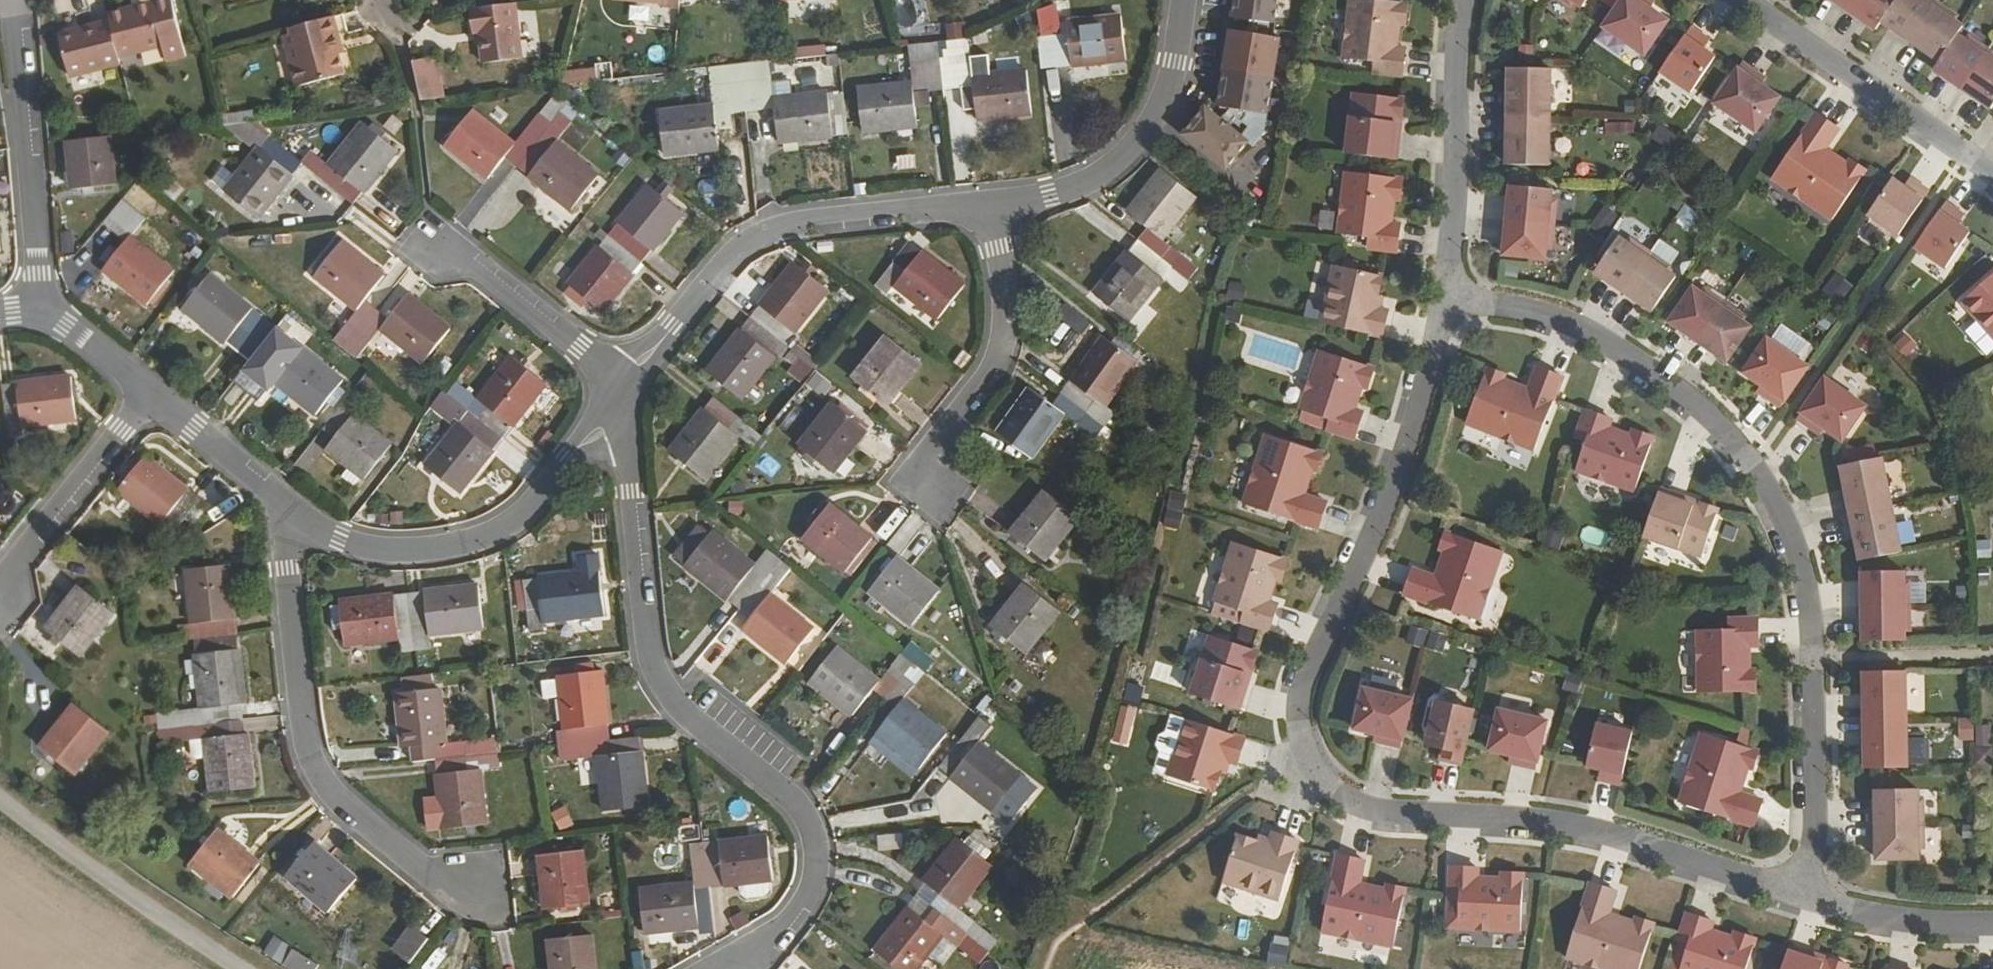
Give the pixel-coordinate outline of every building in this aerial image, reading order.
[(110,13),(110,18),(120,57),(162,45),(167,59),(187,54),(172,0),(157,0),(152,1),(154,9),(139,13),(136,6),(110,13)] [(664,3),(664,8),(680,8),(680,0),(624,0),(664,3)] [(1233,18),(1276,24),(1279,0),(1236,0),(1233,18)] [(1402,77),(1406,49),(1394,48),(1394,42),(1398,42),(1400,25),(1405,25),(1408,4),(1370,0),(1351,0),(1347,31),(1344,59),(1375,63),(1374,74),(1402,77)] [(1604,28),(1646,56),(1669,22),(1641,3),(1644,0),(1623,0),(1604,28)] [(1848,10),(1855,0),(1833,0),(1848,10)] [(1848,10),(1877,30),(1883,22),(1898,0),(1855,0),(1848,10)] [(1883,22),(1910,41),(1938,2),(1934,0),(1898,0),(1883,22)] [(152,1),(136,6),(139,13),(154,9),(152,1)] [(513,2),(469,7),(473,31),(478,31),(481,63),(518,58),(513,2)] [(1938,2),(1910,41),(1940,61),(1958,36),(1964,27),(1955,21),(1958,17),(1938,2)] [(1033,14),(1040,68),(1090,63),(1108,61),(1127,59),(1122,16),(1067,22),(1068,34),(1062,35),(1060,23),(1057,4),(1033,14)] [(339,34),(334,14),(292,25),(293,31),(299,60),(294,62),(298,83),(343,72),(338,52),(334,35),(339,34)] [(71,74),(121,62),(120,57),(110,18),(81,27),(82,33),(62,38),(71,74)] [(61,32),(62,38),(82,33),(81,27),(61,32)] [(1282,36),(1233,28),(1220,104),(1249,109),(1248,115),(1244,120),(1251,125),(1243,134),(1207,106),(1185,133),(1229,168),(1250,141),(1254,145),(1266,131),(1282,36)] [(1705,37),(1691,29),(1661,72),(1694,94),(1718,58),(1699,46),(1705,37)] [(343,51),(339,34),(334,35),(338,52),(343,51)] [(1940,61),(1934,70),(1962,90),(1990,51),(1970,38),(1967,42),(1958,36),(1940,61)] [(941,40),(946,89),(963,88),(964,97),(976,96),(979,118),(1033,113),(1029,71),(974,76),(969,37),(941,40)] [(941,40),(911,44),(915,84),(862,89),(865,131),(919,125),(917,102),(930,100),(930,90),(946,89),(941,40)] [(791,61),(823,58),(822,46),(789,49),(791,61)] [(1991,110),(1992,107),(1992,54),(1990,51),(1962,90),(1991,110)] [(842,52),(829,53),(830,64),(843,62),(842,52)] [(436,55),(414,59),(422,99),(445,95),(436,55)] [(743,63),(748,115),(777,112),(780,141),(833,135),(829,93),(775,98),(771,60),(743,63)] [(1108,61),(1090,63),(1092,77),(1110,75),(1108,61)] [(743,63),(712,66),(715,106),(665,112),(668,153),(723,148),(722,133),(735,132),(734,117),(748,115),(743,63)] [(1757,72),(1743,64),(1715,105),(1757,132),(1781,98),(1752,79),(1757,72)] [(1509,117),(1552,118),(1554,71),(1510,68),(1509,117)] [(561,70),(561,84),(593,84),(593,70),(561,70)] [(1348,154),(1402,161),(1410,99),(1405,98),(1403,99),(1355,94),(1348,154)] [(508,156),(519,164),(551,123),(540,114),(516,143),(473,110),(447,144),(490,178),(508,156)] [(1834,221),(1867,172),(1852,161),(1849,166),(1834,156),(1832,160),(1824,154),(1840,131),(1817,115),(1773,180),(1834,221)] [(1550,167),(1552,118),(1509,117),(1508,166),(1550,167)] [(304,161),(356,202),(398,148),(363,121),(330,164),(313,150),(304,161)] [(1600,134),(1631,134),(1631,121),(1600,122),(1600,134)] [(551,123),(519,164),(574,209),(600,174),(557,141),(563,132),(551,123)] [(1657,123),(1649,137),(1673,151),(1681,138),(1657,123)] [(111,134),(68,139),(74,188),(117,184),(111,134)] [(260,216),(304,161),(280,142),(270,154),(260,147),(238,175),(227,189),(260,216)] [(214,178),(227,189),(238,175),(225,165),(214,178)] [(1149,227),(1140,239),(1163,258),(1172,246),(1164,238),(1197,196),(1164,169),(1130,211),(1149,227)] [(1374,250),(1402,253),(1405,225),(1392,224),(1393,218),(1398,218),(1399,201),(1404,202),(1407,180),(1349,174),(1343,236),(1374,239),(1374,250)] [(172,201),(182,189),(167,176),(156,188),(172,201)] [(1910,192),(1917,183),(1911,179),(1905,188),(1910,192)] [(1900,236),(1930,192),(1917,183),(1910,192),(1905,188),(1893,180),(1868,216),(1900,236)] [(610,233),(643,259),(682,210),(650,184),(610,233)] [(317,192),(336,213),(344,206),(325,185),(317,192)] [(1507,221),(1555,226),(1557,203),(1552,202),(1553,191),(1511,187),(1507,221)] [(122,198),(104,221),(128,240),(105,268),(149,303),(175,270),(132,236),(146,218),(122,198)] [(1961,213),(1947,203),(1915,249),(1947,269),(1970,233),(1960,226),(1954,222),(1961,213)] [(1966,217),(1961,213),(1954,222),(1960,226),(1966,217)] [(1552,250),(1555,226),(1507,221),(1506,221),(1504,238),(1506,238),(1504,256),(1547,261),(1548,250),(1552,250)] [(604,308),(643,259),(610,233),(600,225),(592,238),(600,244),(571,282),(575,286),(570,292),(583,301),(587,296),(604,308)] [(73,245),(71,227),(62,228),(64,246),(73,245)] [(1624,292),(1651,254),(1631,242),(1629,245),(1620,238),(1596,273),(1624,292)] [(1163,258),(1140,239),(1096,293),(1128,319),(1163,277),(1154,268),(1163,258)] [(336,337),(347,347),(378,308),(366,299),(384,275),(342,240),(316,273),(358,308),(336,337)] [(911,241),(896,261),(909,270),(923,250),(911,241)] [(909,270),(896,261),(878,284),(890,294),(897,285),(940,318),(967,283),(923,250),(909,270)] [(1671,268),(1651,254),(1624,292),(1654,313),(1678,278),(1669,272),(1671,268)] [(776,334),(792,348),(800,335),(796,331),(829,288),(796,260),(753,316),(776,334)] [(1321,324),(1387,338),(1392,311),(1386,310),(1388,298),(1384,297),(1387,278),(1336,267),(1321,324)] [(1832,299),(1848,285),(1836,271),(1820,285),(1832,299)] [(251,359),(271,336),(247,317),(254,307),(211,274),(186,307),(251,359)] [(1963,303),(1992,337),(1992,276),(1963,303)] [(1239,301),(1244,284),(1227,279),(1222,297),(1239,301)] [(1698,343),(1725,304),(1706,291),(1704,295),(1694,289),(1670,324),(1698,343)] [(378,308),(347,347),(359,356),(381,327),(424,361),(450,328),(408,294),(390,318),(378,308)] [(1745,318),(1725,304),(1698,343),(1728,362),(1751,329),(1743,321),(1745,318)] [(776,334),(753,316),(710,370),(743,397),(776,354),(767,346),(776,334)] [(1793,352),(1801,338),(1777,323),(1769,336),(1793,352)] [(278,326),(271,336),(251,359),(317,413),(327,400),(339,384),(342,379),(278,326)] [(888,404),(921,361),(888,335),(855,377),(888,404)] [(1105,339),(1062,394),(1105,428),(1113,417),(1105,409),(1138,366),(1105,339)] [(1781,408),(1809,367),(1768,340),(1745,374),(1772,393),(1768,399),(1781,408)] [(1318,428),(1360,441),(1368,414),(1356,411),(1358,405),(1361,406),(1366,390),(1371,391),(1378,370),(1323,353),(1305,413),(1307,414),(1321,418),(1318,428)] [(450,393),(504,437),(548,383),(515,357),(481,400),(459,383),(450,393)] [(1537,456),(1566,383),(1540,372),(1529,398),(1523,395),(1524,390),(1507,384),(1509,379),(1491,372),(1469,428),(1537,456)] [(72,376),(3,383),(8,435),(24,433),(23,424),(76,419),(72,376)] [(1867,406),(1826,378),(1797,420),(1812,430),(1816,423),(1842,440),(1867,406)] [(339,384),(327,400),(334,405),(346,390),(339,384)] [(356,388),(325,428),(335,437),(327,445),(352,465),(364,475),(367,477),(392,444),(356,414),(368,398),(356,388)] [(460,492),(504,437),(450,393),(445,389),(434,403),(461,424),(427,465),(460,492)] [(1105,428),(1062,394),(1053,406),(1031,389),(996,431),(1030,459),(1066,414),(1078,424),(1075,428),(1093,443),(1105,428)] [(740,434),(755,448),(764,435),(715,395),(672,450),(706,477),(740,434)] [(835,472),(868,429),(835,403),(803,445),(835,472)] [(1321,418),(1307,414),(1304,423),(1318,428),(1321,418)] [(1585,414),(1576,442),(1586,446),(1576,474),(1633,496),(1653,441),(1633,434),(1631,439),(1615,433),(1614,437),(1608,436),(1612,423),(1585,414)] [(1267,436),(1243,506),(1319,531),(1328,504),(1301,494),(1304,488),(1308,489),(1314,472),(1319,473),(1325,455),(1267,436)] [(146,455),(120,489),(162,523),(170,513),(182,523),(200,499),(146,455)] [(1850,514),(1893,506),(1883,458),(1840,466),(1850,514)] [(364,475),(352,465),(343,473),(357,485),(364,475)] [(1690,503),(1660,492),(1642,543),(1700,564),(1718,512),(1701,507),(1699,511),(1689,507),(1690,503)] [(1078,519),(1045,493),(1013,535),(1045,562),(1078,519)] [(906,550),(926,524),(896,502),(876,528),(906,550)] [(1701,507),(1690,503),(1689,507),(1699,511),(1701,507)] [(848,572),(873,537),(832,504),(806,537),(848,572)] [(1860,562),(1902,553),(1893,506),(1850,514),(1860,562)] [(1558,546),(1563,530),(1542,524),(1537,540),(1558,546)] [(759,584),(780,559),(769,550),(757,565),(713,531),(688,564),(740,608),(759,584)] [(1408,600),(1482,628),(1507,559),(1450,537),(1444,555),(1449,557),(1443,574),(1447,575),(1444,583),(1418,574),(1408,600)] [(1245,624),(1273,633),(1281,606),(1273,604),(1269,603),(1270,597),(1275,598),(1279,581),(1284,584),(1291,563),(1235,545),(1218,604),(1247,615),(1245,624)] [(605,612),(599,556),(579,558),(581,572),(525,579),(530,631),(545,630),(544,619),(605,612)] [(941,590),(900,557),(873,591),(916,625),(941,590)] [(181,639),(238,632),(230,564),(188,568),(192,622),(180,624),(181,639)] [(1863,607),(1911,606),(1911,583),(1905,583),(1905,572),(1863,573),(1863,607)] [(1062,609),(1030,582),(996,624),(1028,651),(1062,609)] [(814,628),(759,584),(740,608),(753,617),(746,627),(788,662),(814,628)] [(115,611),(82,585),(49,628),(82,654),(115,611)] [(411,593),(417,649),(431,647),(431,632),(484,627),(479,585),(411,593)] [(402,650),(417,649),(411,593),(341,601),(346,643),(401,637),(402,650)] [(1864,642),(1907,642),(1906,631),(1911,631),(1911,606),(1863,607),(1864,642)] [(1699,694),(1757,694),(1757,672),(1751,672),(1751,654),(1747,655),(1748,649),(1759,649),(1760,621),(1730,621),(1730,632),(1699,632),(1699,694)] [(1249,669),(1255,671),(1261,654),(1209,637),(1191,696),(1242,711),(1251,683),(1246,680),(1249,669)] [(888,699),(906,676),(894,666),(883,682),(839,648),(814,681),(856,716),(876,690),(888,699)] [(159,727),(220,721),(219,707),(225,706),(240,705),(245,704),(240,650),(197,654),(203,708),(158,713),(159,727)] [(561,729),(562,743),(583,741),(613,738),(605,669),(562,674),(563,676),(565,695),(568,728),(561,729)] [(1251,683),(1255,671),(1249,669),(1246,680),(1251,683)] [(1865,720),(1908,720),(1907,671),(1864,672),(1865,720)] [(548,696),(565,695),(563,676),(546,678),(548,696)] [(917,685),(906,676),(888,699),(898,709),(879,734),(921,769),(948,735),(905,701),(917,685)] [(1126,682),(1122,702),(1136,706),(1141,685),(1126,682)] [(1385,745),(1401,749),(1413,698),(1363,686),(1351,730),(1374,735),(1387,738),(1385,745)] [(437,741),(439,756),(500,749),(499,735),(449,740),(444,687),(400,691),(406,744),(437,741)] [(1658,701),(1643,696),(1639,708),(1655,713),(1658,701)] [(109,730),(76,703),(43,746),(76,773),(109,730)] [(220,721),(241,718),(240,705),(225,706),(219,707),(220,721)] [(1444,761),(1462,764),(1474,715),(1433,706),(1424,747),(1438,751),(1446,753),(1444,761)] [(1488,759),(1512,763),(1525,766),(1524,773),(1540,776),(1551,726),(1499,714),(1488,759)] [(1184,719),(1170,715),(1163,730),(1157,734),(1154,744),(1158,750),(1172,755),(1184,719)] [(994,725),(983,716),(942,767),(995,812),(1021,779),(981,745),(994,725)] [(1954,739),(1971,740),(1972,717),(1955,717),(1954,739)] [(243,734),(241,718),(220,721),(222,736),(243,734)] [(1238,766),(1247,740),(1184,719),(1172,755),(1165,776),(1216,792),(1222,775),(1227,776),(1230,765),(1238,766)] [(1866,770),(1909,769),(1908,720),(1865,720),(1866,770)] [(222,736),(220,721),(159,727),(160,742),(206,738),(212,792),(256,788),(248,733),(243,734),(222,736)] [(1988,763),(1990,724),(1973,723),(1972,763),(1988,763)] [(1607,782),(1622,785),(1633,733),(1597,725),(1588,768),(1601,771),(1608,772),(1607,782)] [(613,738),(583,741),(585,756),(602,755),(608,809),(650,804),(644,735),(613,738)] [(1373,743),(1385,745),(1387,738),(1374,735),(1373,743)] [(1755,773),(1761,755),(1704,735),(1679,803),(1754,831),(1764,804),(1737,794),(1740,787),(1744,788),(1750,771),(1755,773)] [(500,749),(439,756),(447,825),(490,821),(484,766),(502,765),(500,749)] [(1437,759),(1444,761),(1446,753),(1438,751),(1437,759)] [(1525,766),(1512,763),(1511,771),(1524,773),(1525,766)] [(1876,826),(1924,825),(1924,801),(1919,801),(1919,790),(1877,791),(1876,826)] [(555,830),(570,825),(564,805),(549,811),(555,830)] [(677,824),(678,841),(699,840),(698,823),(677,824)] [(1924,848),(1924,825),(1876,826),(1874,826),(1874,843),(1877,843),(1877,860),(1920,860),(1920,849),(1924,848)] [(261,865),(218,830),(192,862),(235,898),(261,865)] [(1280,902),(1301,840),(1274,831),(1271,839),(1259,835),(1258,839),(1239,834),(1222,883),(1280,902)] [(898,832),(873,835),(875,851),(900,848),(898,832)] [(775,835),(705,841),(710,884),(777,878),(775,835)] [(710,884),(705,841),(691,842),(693,883),(695,883),(695,885),(710,884)] [(356,878),(315,842),(288,875),(330,911),(356,878)] [(970,935),(995,955),(1002,943),(963,911),(997,870),(964,843),(930,885),(952,903),(943,914),(970,935)] [(547,907),(589,903),(583,849),(540,854),(547,907)] [(1339,859),(1322,936),(1392,951),(1407,892),(1388,889),(1388,893),(1370,890),(1370,895),(1361,893),(1367,865),(1339,859)] [(1481,873),(1452,872),(1450,901),(1461,903),(1460,933),(1521,937),(1525,879),(1503,878),(1503,883),(1486,882),(1485,886),(1480,886),(1481,873)] [(695,883),(693,883),(640,889),(644,931),(699,925),(695,885),(695,883)] [(1610,918),(1616,896),(1590,888),(1567,963),(1586,968),(1641,968),(1655,926),(1637,921),(1636,926),(1618,921),(1617,926),(1608,924),(1610,918)] [(943,914),(935,926),(912,908),(878,950),(901,968),(917,968),(944,934),(961,948),(970,935),(943,914)] [(1687,915),(1670,968),(1747,968),(1756,942),(1735,935),(1733,940),(1717,935),(1717,938),(1711,937),(1712,934),(1715,924),(1687,915)] [(409,964),(426,936),(404,923),(387,950),(409,964)] [(593,933),(549,938),(553,968),(596,968),(593,933)] [(288,968),(314,968),(318,961),(268,937),(259,955),(288,968)] [(1790,948),(1783,968),(1847,968),(1848,966),(1831,961),(1829,966),(1820,963),(1820,957),(1790,948)] [(1275,967),(1288,968),(1292,953),(1279,950),(1275,967)] [(1288,968),(1302,968),(1304,955),(1292,953),(1288,968)]
